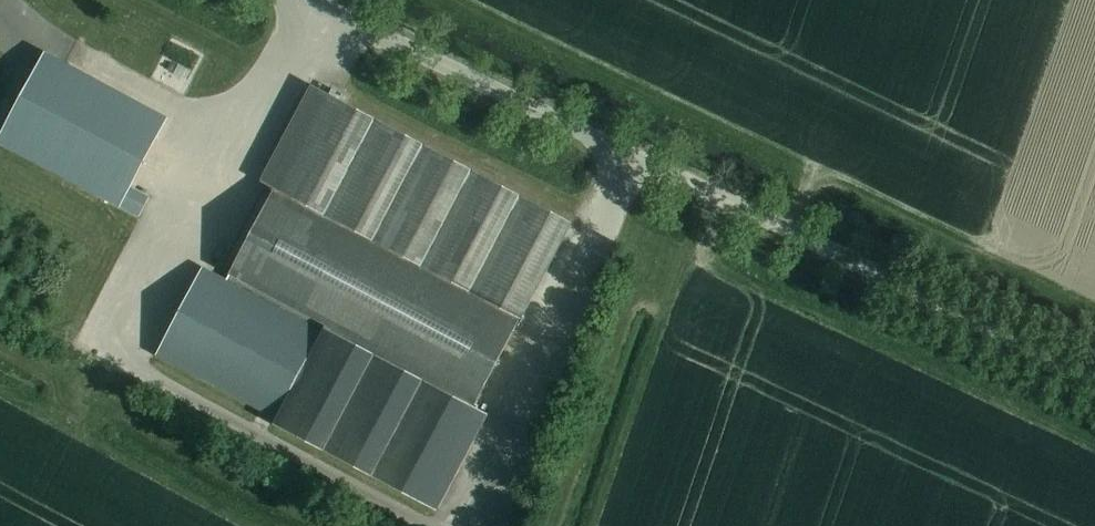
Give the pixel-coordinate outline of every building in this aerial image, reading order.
[(0,132),(0,143),(63,176),(100,195),(139,216),(151,194),(132,184),(168,117),(43,51),(6,122),(0,132)] [(201,267),(156,353),(440,503),(489,410),(474,402),(568,223),(338,103),(308,87),(259,180),(276,189),(227,281),(201,267)]
